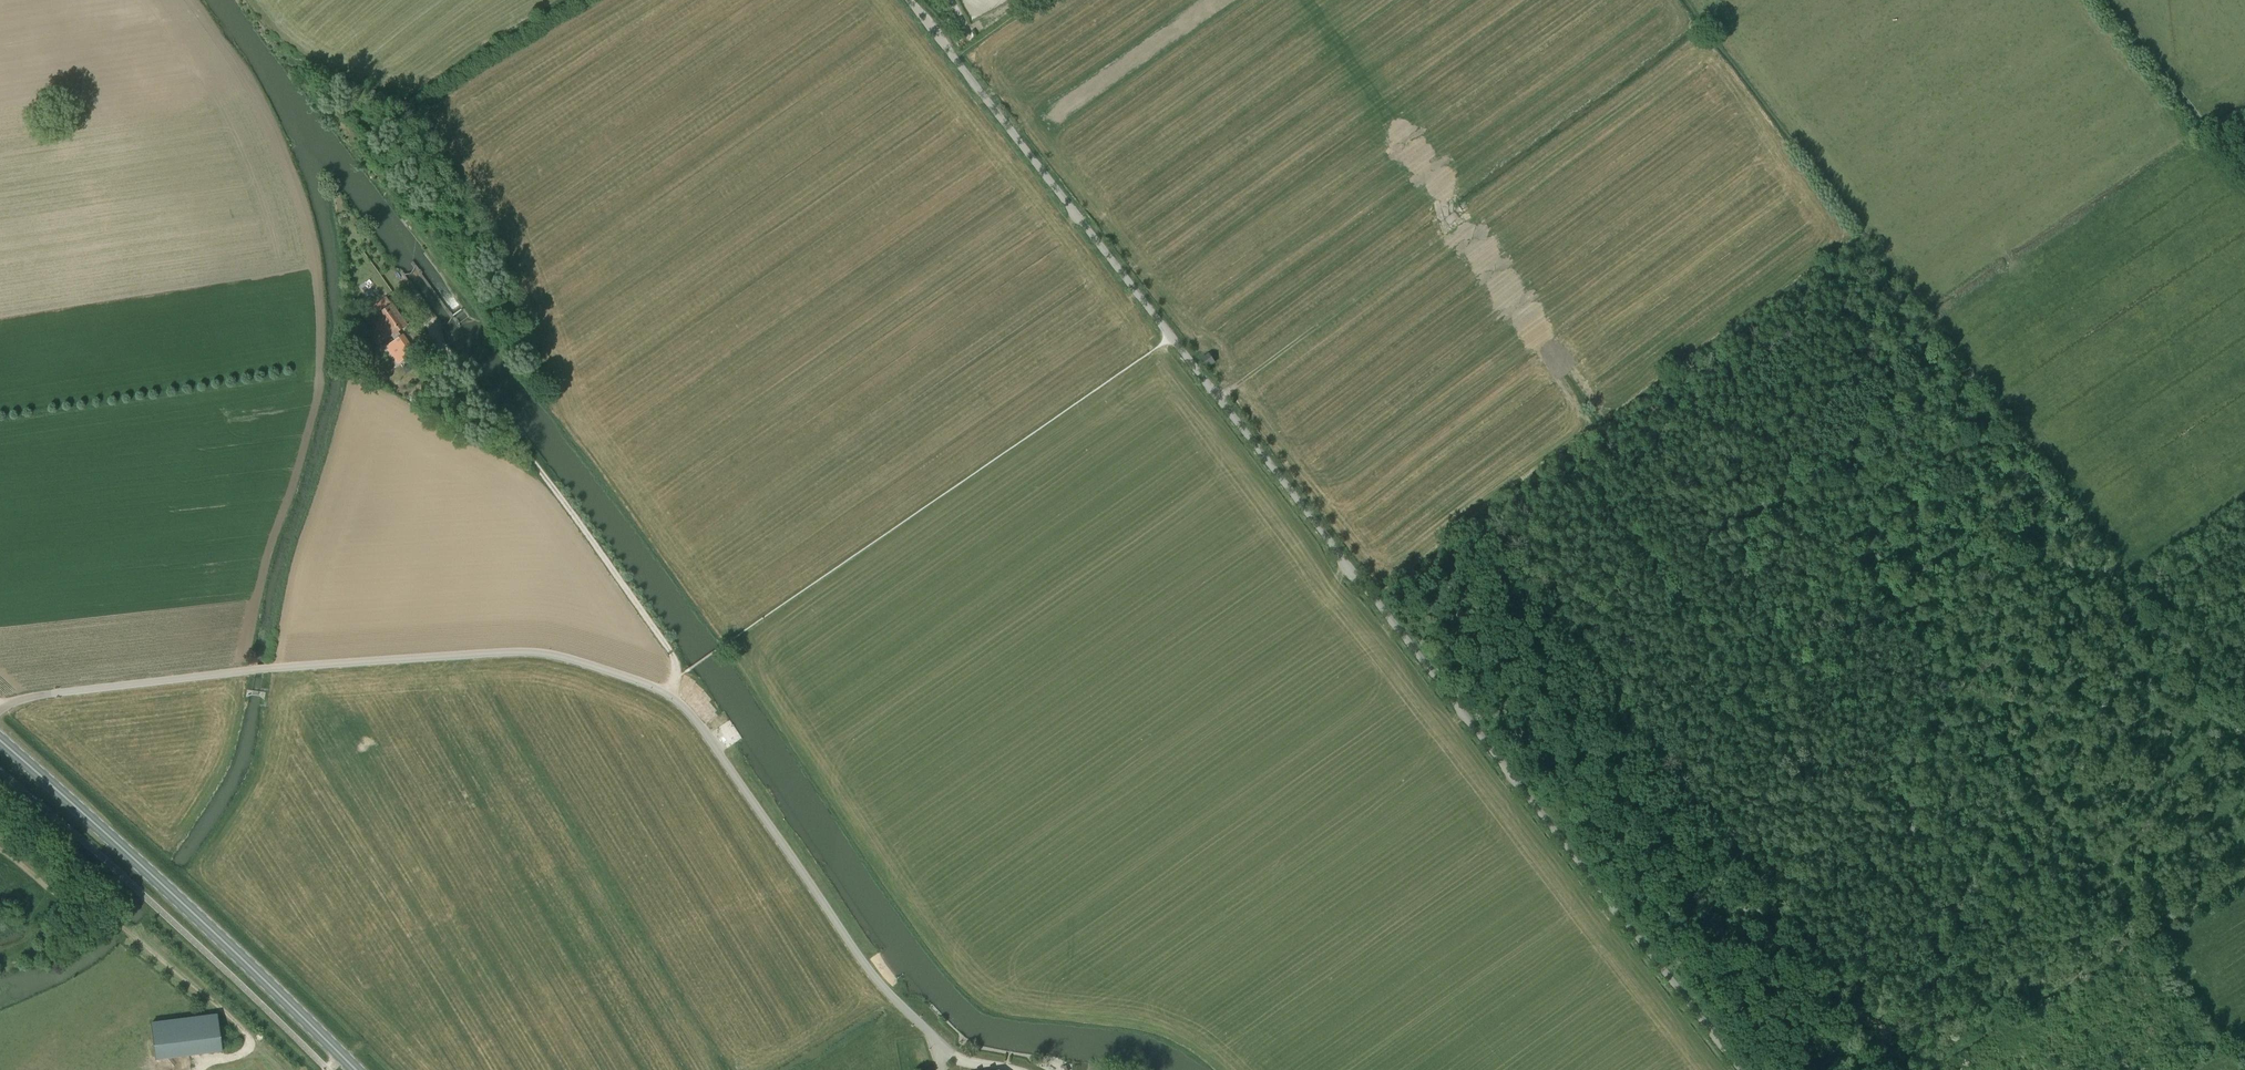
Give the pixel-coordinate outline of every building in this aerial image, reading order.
[(391,336),(393,335),(397,340),(391,343),(400,354),(412,346),(400,330),(406,326),(392,305),(391,305),(386,298),(372,308),(377,316),(391,336)] [(350,308),(354,318),(361,315),(354,299),(347,302),(350,308)] [(440,370),(448,364),(438,351),(430,357),(440,370)] [(1201,356),(1207,365),(1213,360),(1207,352),(1201,356)] [(152,1023),(156,1060),(222,1051),(217,1015),(152,1023)]
